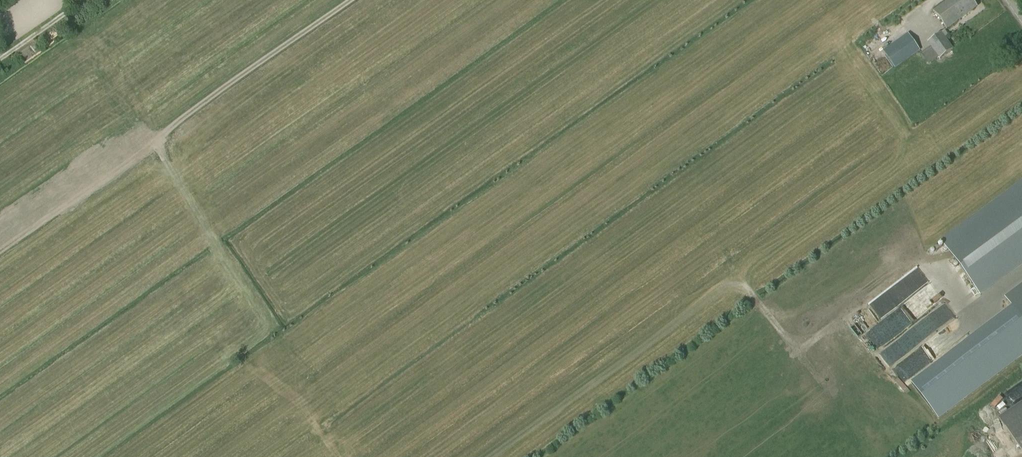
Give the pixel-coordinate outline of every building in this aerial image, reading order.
[(976,8),(977,8),(972,0),(951,0),(935,12),(947,29),(976,8)] [(883,50),(895,67),(919,50),(907,33),(883,50)] [(940,59),(953,49),(941,33),(928,42),(940,59)] [(942,241),(980,293),(1021,262),(1021,183),(942,241)] [(1000,419),(1021,451),(1021,404),(1000,419)]
